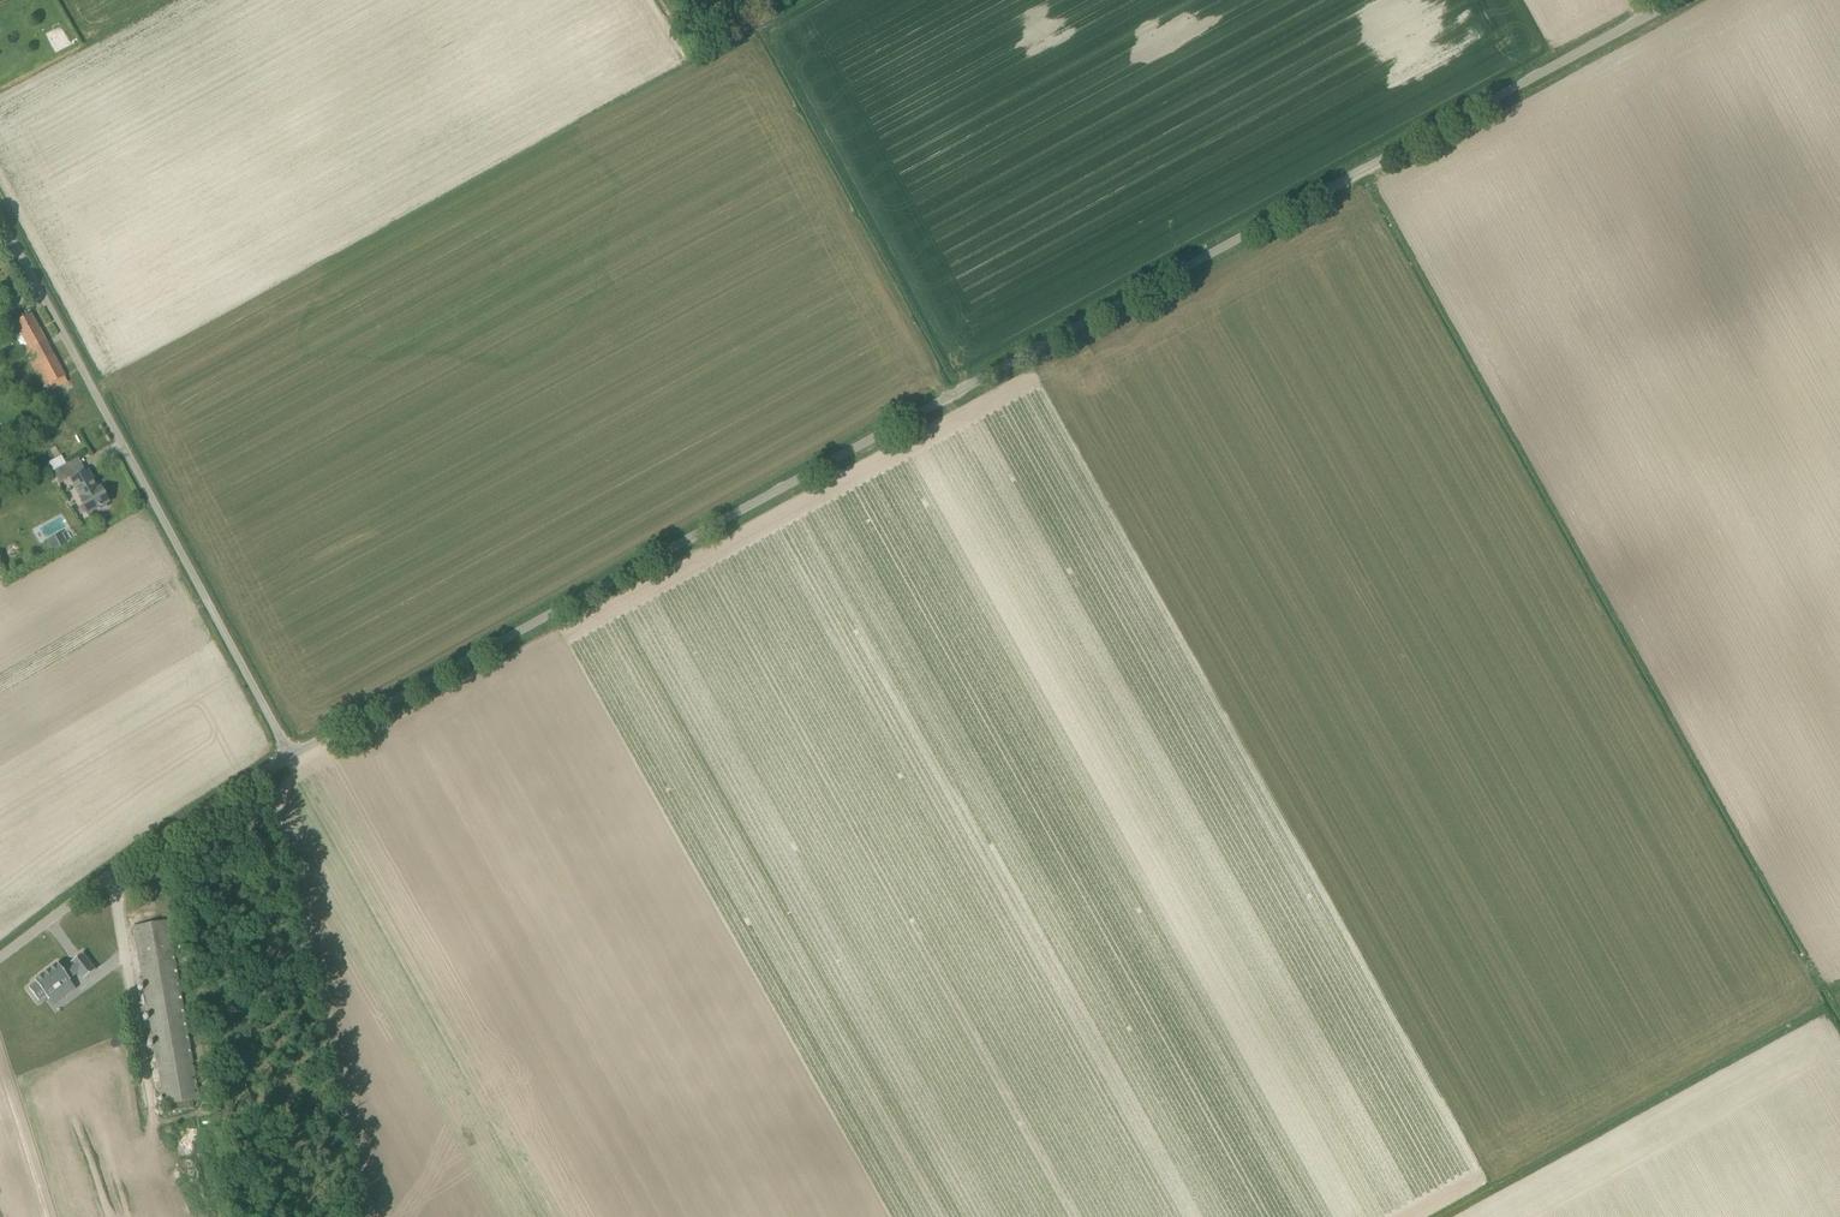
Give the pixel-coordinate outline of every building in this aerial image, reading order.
[(17,335),(21,343),(27,355),(31,353),(33,356),(29,358),(45,388),(50,385),(54,392),(69,384),(31,314),(15,322),(21,333),(17,335)] [(64,465),(53,471),(60,483),(70,477),(64,465)] [(100,507),(102,510),(108,507),(107,504),(109,502),(104,492),(101,494),(99,489),(98,489),(88,471),(72,480),(82,498),(81,498),(89,513),(100,507)] [(68,544),(64,536),(48,544),(52,552),(68,544)] [(193,1100),(198,1099),(168,921),(135,927),(165,1104),(167,1104),(168,1112),(194,1107),(193,1100)] [(69,975),(77,969),(80,972),(91,963),(82,950),(70,959),(71,960),(62,967),(57,960),(34,977),(36,979),(28,985),(38,997),(45,992),(46,994),(47,993),(57,986),(63,994),(75,985),(69,977),(69,976),(69,975)]
